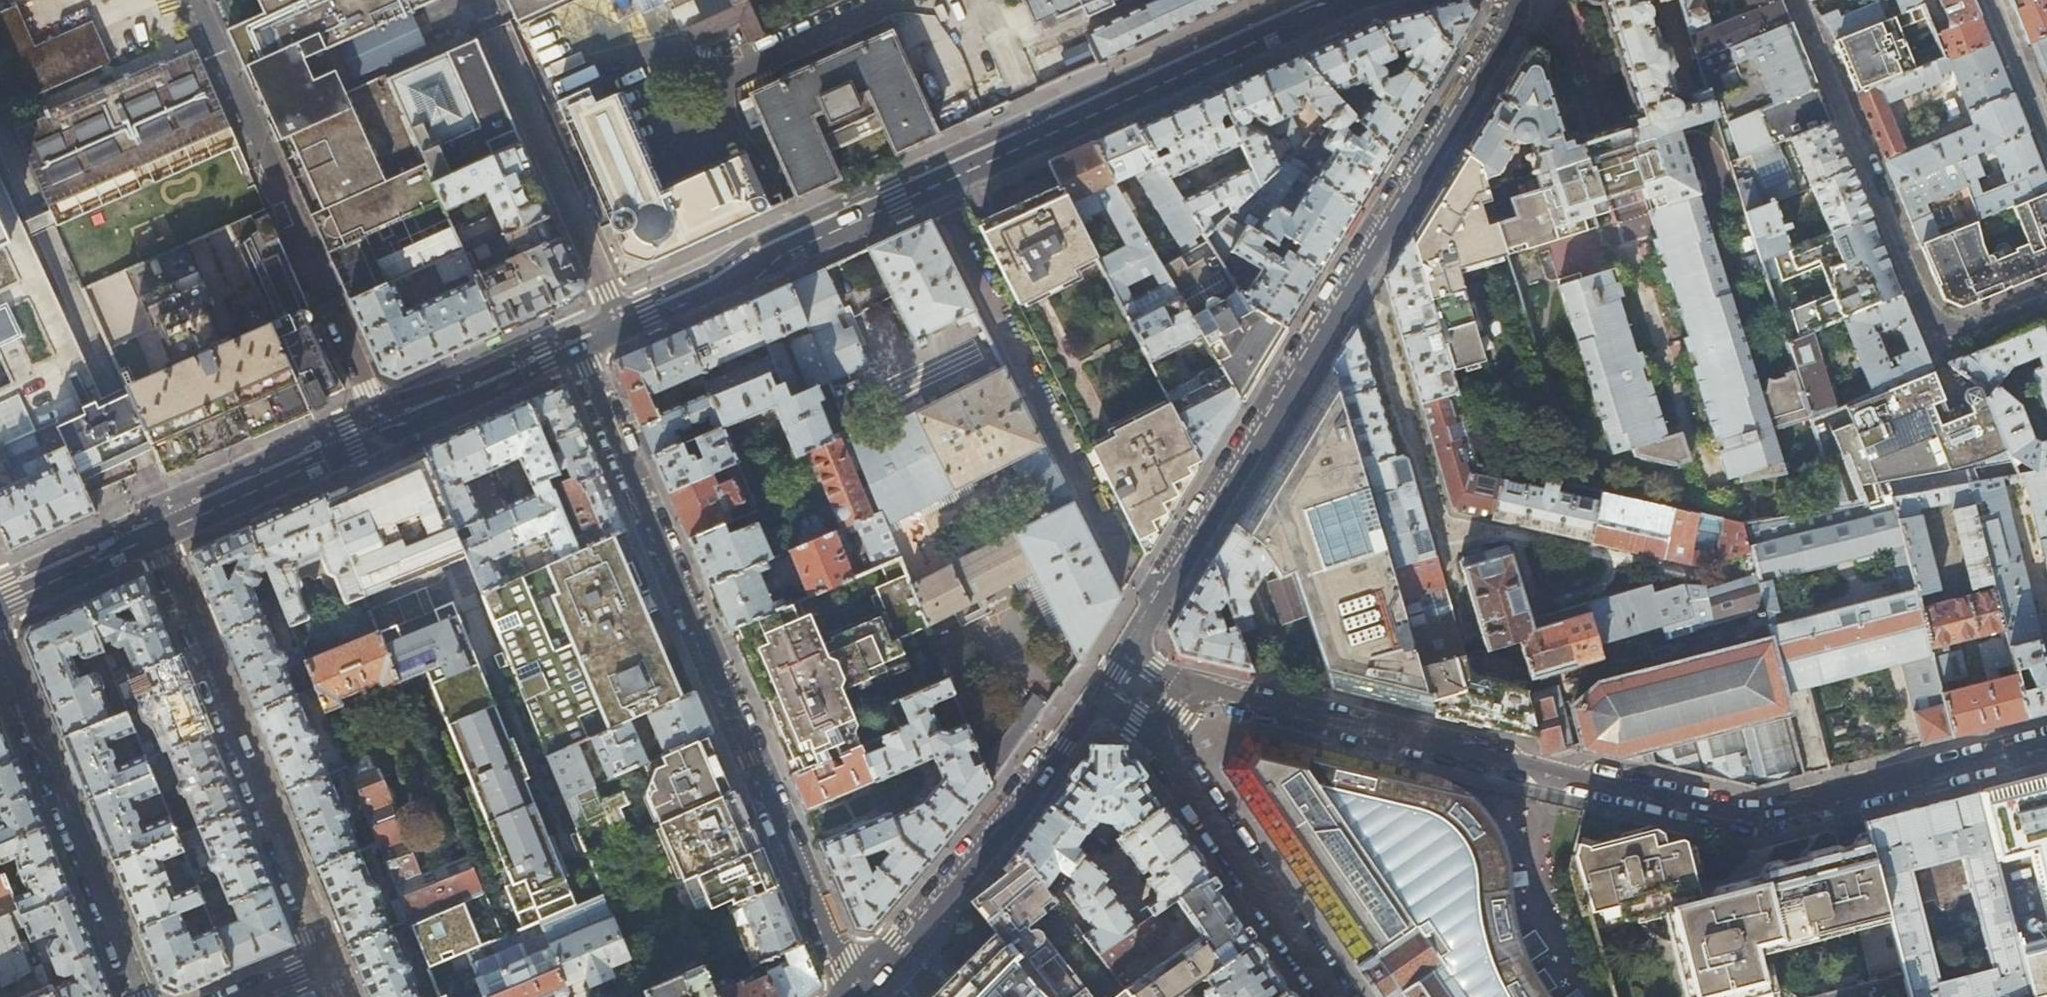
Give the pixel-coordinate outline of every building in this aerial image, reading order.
[(436,0),(259,0),(265,13),(228,30),(246,72),(268,120),(301,194),(328,254),(354,242),(379,231),(389,226),(443,203),(446,210),(485,192),(493,211),(491,215),(466,226),(465,225),(460,223),(453,226),(464,250),(465,254),(553,216),(537,180),(521,142),(502,98),(478,42),(477,40),(389,78),(390,79),(383,82),(380,76),(346,91),(336,69),(310,80),(300,59),(341,42),(365,31),(411,11),(436,0)] [(517,22),(557,3),(565,0),(507,0),(517,22)] [(641,13),(662,3),(661,0),(635,0),(641,13)] [(688,0),(673,0),(687,26),(698,22),(688,0)] [(694,43),(740,22),(749,42),(766,34),(750,0),(688,0),(698,22),(687,26),(694,43)] [(1042,33),(1084,14),(1086,18),(1113,6),(1111,2),(1116,0),(1027,0),(1042,33)] [(1086,34),(1099,62),(1218,9),(1238,0),(1161,0),(1086,34)] [(1421,11),(1443,42),(1455,50),(1460,41),(1478,12),(1469,0),(1468,0),(1444,6),(1421,11)] [(1635,119),(1602,130),(1583,136),(1589,158),(1608,152),(1628,146),(1677,131),(1716,118),(1708,91),(1691,96),(1693,102),(1680,106),(1679,104),(1677,102),(1675,101),(1674,100),(1673,100),(1671,96),(1676,94),(1671,78),(1677,68),(1670,48),(1660,43),(1656,27),(1652,29),(1649,20),(1651,16),(1651,15),(1651,12),(1650,11),(1648,8),(1647,7),(1645,7),(1645,5),(1657,0),(1600,0),(1635,119)] [(1704,0),(1679,0),(1690,36),(1712,27),(1704,0)] [(1791,23),(1781,0),(1752,12),(1712,27),(1690,36),(1698,60),(1757,36),(1791,23)] [(1781,0),(1746,0),(1752,12),(1781,0)] [(1890,10),(1886,0),(1878,0),(1877,0),(1878,3),(1841,17),(1838,9),(1823,20),(1826,25),(1828,24),(1834,39),(1885,19),(1883,14),(1890,10)] [(1920,0),(1915,0),(1899,7),(1902,13),(1904,12),(1922,5),(1920,0)] [(1922,5),(1926,16),(1933,13),(1929,2),(1927,2),(1926,0),(1920,0),(1922,5)] [(1973,0),(1939,0),(1948,21),(1931,27),(1938,45),(1943,57),(1945,61),(1948,60),(1990,42),(1973,0)] [(2017,16),(2028,44),(2046,36),(2046,0),(2010,0),(2017,16)] [(12,105),(110,62),(92,21),(35,46),(16,5),(0,12),(0,78),(12,105)] [(1911,55),(1900,28),(1927,17),(1926,16),(1922,5),(1904,12),(1902,13),(1893,17),(1885,19),(1834,39),(1845,65),(1847,71),(1856,92),(1877,83),(1943,57),(1938,45),(1911,55)] [(1899,7),(1890,10),(1883,14),(1885,19),(1893,17),(1902,13),(1899,7)] [(427,45),(411,11),(365,31),(341,42),(356,77),(427,45)] [(1404,15),(1377,22),(1392,51),(1408,48),(1409,53),(1405,54),(1406,58),(1409,60),(1403,71),(1431,88),(1443,69),(1455,50),(1443,42),(1421,11),(1404,15)] [(1401,70),(1392,51),(1377,22),(1376,22),(1342,37),(1298,57),(1343,105),(1355,118),(1366,130),(1390,155),(1407,127),(1431,88),(1403,71),(1401,70)] [(1813,78),(1791,23),(1757,36),(1784,100),(1817,87),(1813,78)] [(751,95),(797,197),(839,178),(836,174),(894,149),(895,153),(937,135),(899,51),(891,33),(751,95)] [(1784,100),(1757,36),(1698,60),(1708,91),(1716,118),(1730,163),(1771,146),(1756,111),(1784,100)] [(2028,44),(2046,91),(2046,36),(2028,44)] [(1948,60),(1952,69),(1974,126),(1983,151),(1994,147),(1996,151),(2009,182),(2018,203),(2046,191),(2046,183),(2034,151),(2004,77),(1990,42),(1948,60)] [(14,129),(57,227),(239,148),(230,127),(196,49),(164,63),(163,59),(43,112),(45,115),(14,129)] [(1568,140),(1546,66),(1541,63),(1542,59),(1541,56),(1539,53),(1536,51),(1535,51),(1533,51),(1530,52),(1529,53),(1527,55),(1523,53),(1504,84),(1463,151),(1481,166),(1487,189),(1501,185),(1500,183),(1499,183),(1496,174),(1511,150),(1509,148),(1515,139),(1517,141),(1521,142),(1525,142),(1529,141),(1533,153),(1524,156),(1526,159),(1527,159),(1528,161),(1530,160),(1535,175),(1589,158),(1583,136),(1568,140)] [(1283,63),(1260,73),(1284,131),(1294,153),(1309,138),(1304,132),(1297,139),(1296,126),(1291,116),(1300,112),(1300,111),(1296,94),(1302,92),(1305,94),(1308,97),(1308,103),(1326,122),(1343,105),(1298,57),(1283,63)] [(1945,61),(1943,57),(1877,83),(1885,103),(1950,78),(1948,71),(1952,69),(1948,60),(1945,61)] [(1238,83),(1218,92),(1228,116),(1233,127),(1240,145),(1250,168),(1258,187),(1277,168),(1263,135),(1244,126),(1244,125),(1245,124),(1246,123),(1247,120),(1248,119),(1248,118),(1248,116),(1269,125),(1270,130),(1276,134),(1284,131),(1260,73),(1238,83)] [(1877,83),(1856,92),(1874,135),(1886,163),(1906,154),(1885,103),(1877,83)] [(1817,87),(1784,100),(1756,111),(1771,146),(1772,148),(1778,146),(1792,140),(1791,138),(1831,122),(1825,106),(1817,87)] [(594,164),(602,181),(651,160),(655,158),(625,90),(596,104),(589,89),(559,102),(577,143),(583,140),(594,164)] [(1217,121),(1228,116),(1218,92),(1177,110),(1138,127),(1137,128),(1153,153),(1165,148),(1168,154),(1157,160),(1177,193),(1188,188),(1183,172),(1209,161),(1209,159),(1240,145),(1233,127),(1222,132),(1217,121)] [(1302,98),(1305,94),(1302,92),(1296,94),(1300,111),(1305,109),(1302,98)] [(1343,129),(1355,118),(1343,105),(1326,122),(1321,126),(1329,131),(1321,142),(1322,148),(1331,154),(1324,164),(1319,161),(1309,177),(1313,180),(1358,207),(1374,181),(1390,155),(1366,130),(1356,139),(1349,135),(1343,129)] [(1356,139),(1366,130),(1355,118),(1343,129),(1349,135),(1356,139)] [(1791,138),(1792,140),(1811,187),(1851,170),(1838,139),(1831,122),(1791,138)] [(1177,193),(1157,160),(1153,153),(1137,128),(1135,125),(1114,134),(1094,143),(1110,176),(1125,202),(1131,198),(1127,191),(1124,192),(1118,183),(1135,175),(1137,179),(1183,256),(1208,241),(1205,236),(1182,201),(1177,193)] [(1983,156),(1996,151),(1994,147),(1983,151),(1974,126),(1906,154),(1886,163),(1906,210),(1965,186),(1977,181),(1976,178),(1984,174),(1981,165),(1986,163),(1983,156)] [(1698,197),(1677,131),(1628,146),(1642,189),(1648,187),(1651,199),(1654,209),(1648,211),(1649,213),(1698,197)] [(594,164),(583,140),(577,143),(588,167),(594,164)] [(1792,140),(1778,146),(1783,157),(1755,168),(1761,188),(1765,191),(1792,180),(1798,192),(1811,187),(1792,140)] [(1067,197),(1110,176),(1094,143),(1071,154),(1049,163),(1051,166),(1062,189),(1067,197)] [(1772,148),(1771,146),(1730,163),(1746,214),(1775,202),(1798,192),(1792,180),(1765,191),(1761,188),(1755,168),(1783,157),(1778,146),(1772,148)] [(763,187),(747,149),(664,187),(665,191),(660,193),(616,213),(614,218),(614,223),(616,227),(617,229),(619,230),(621,231),(623,232),(625,232),(628,238),(627,239),(625,241),(624,243),(624,245),(624,247),(626,249),(627,251),(644,258),(646,258),(648,257),(650,256),(651,255),(653,253),(656,260),(675,251),(773,208),(763,187)] [(1506,256),(1496,226),(1498,223),(1487,189),(1481,166),(1463,151),(1440,188),(1420,221),(1410,237),(1450,371),(1450,372),(1484,362),(1457,270),(1506,256)] [(1290,156),(1284,162),(1298,171),(1303,164),(1290,156)] [(1593,218),(1583,185),(1596,180),(1589,158),(1535,175),(1501,185),(1487,189),(1498,223),(1496,226),(1506,256),(1508,256),(1506,250),(1523,245),(1525,251),(1570,237),(1567,226),(1583,221),(1593,218)] [(602,181),(609,197),(614,207),(616,213),(660,193),(665,191),(664,187),(658,174),(651,160),(602,181)] [(1284,162),(1277,168),(1258,187),(1230,213),(1227,215),(1240,223),(1257,195),(1273,205),(1256,233),(1264,238),(1286,252),(1318,271),(1337,241),(1358,207),(1313,180),(1296,206),(1282,198),(1297,177),(1306,182),(1309,177),(1298,171),(1284,162)] [(602,181),(594,164),(588,167),(596,184),(602,181)] [(1230,213),(1258,187),(1250,168),(1206,187),(1207,189),(1182,201),(1205,236),(1217,225),(1215,221),(1211,222),(1209,216),(1227,206),(1230,213)] [(1858,188),(1851,170),(1811,187),(1829,233),(1870,216),(1858,188)] [(1125,202),(1110,176),(1067,197),(1094,252),(1096,256),(1121,305),(1132,299),(1124,285),(1153,270),(1157,279),(1133,292),(1136,297),(1161,284),(1169,280),(1162,268),(1125,202)] [(54,423),(78,475),(151,441),(127,387),(104,399),(103,397),(79,408),(64,373),(86,363),(0,177),(0,355),(12,383),(0,388),(0,403),(18,395),(32,429),(0,444),(0,448),(54,423)] [(1604,204),(1596,180),(1583,185),(1593,218),(1602,216),(1603,215),(1604,214),(1605,212),(1605,211),(1605,209),(1604,204)] [(1982,192),(1977,181),(1965,186),(1970,197),(1982,192)] [(2009,182),(1982,192),(1970,197),(1965,186),(1906,210),(1912,224),(1920,243),(1971,222),(2010,206),(2018,203),(2009,182)] [(787,201),(782,191),(777,194),(772,183),(763,187),(773,208),(787,201)] [(1651,199),(1648,187),(1642,189),(1645,201),(1651,199)] [(1094,252),(1067,197),(1062,189),(1003,215),(979,226),(1018,305),(1073,276),(1070,269),(1096,256),(1094,252)] [(1971,222),(1920,243),(1929,265),(1941,293),(1943,299),(1961,307),(2046,272),(2046,191),(2018,203),(2010,206),(2015,218),(2018,217),(2019,220),(2028,216),(2041,248),(1990,268),(1986,259),(1971,222)] [(1707,223),(1698,197),(1649,213),(1657,239),(1707,223)] [(1789,250),(1775,202),(1746,214),(1761,261),(1789,250)] [(1256,233),(1240,223),(1227,215),(1217,225),(1205,236),(1208,241),(1222,264),(1230,251),(1260,270),(1252,282),(1247,279),(1243,283),(1248,287),(1242,296),(1247,304),(1284,327),(1299,303),(1318,271),(1286,252),(1281,260),(1259,246),(1264,238),(1256,233)] [(250,223),(248,217),(225,226),(269,323),(307,407),(328,397),(346,389),(309,327),(308,324),(310,323),(312,321),(312,319),(313,318),(312,316),(312,315),(311,313),(310,312),(307,311),(304,310),(310,308),(269,216),(254,222),(250,223)] [(579,296),(581,290),(583,285),(568,250),(553,216),(465,254),(499,332),(518,322),(541,313),(569,300),(579,296)] [(1886,256),(1870,216),(1829,233),(1789,250),(1761,261),(1787,341),(1817,329),(1821,328),(1837,322),(1843,319),(1902,296),(1886,256)] [(1990,268),(2041,248),(2028,216),(2019,220),(2018,217),(2015,218),(2025,243),(2013,249),(2015,252),(2006,255),(1997,259),(1995,256),(1986,259),(1990,268)] [(915,339),(918,346),(925,343),(922,336),(956,319),(959,324),(971,319),(973,322),(980,319),(930,221),(867,248),(913,340),(915,339)] [(1586,232),(1583,221),(1567,226),(1570,237),(1586,232)] [(1760,390),(1707,223),(1657,239),(1653,240),(1657,255),(1680,248),(1684,261),(1662,268),(1666,283),(1671,282),(1688,337),(1683,338),(1688,354),(1711,347),(1715,360),(1692,367),(1697,381),(1702,379),(1715,420),(1710,422),(1715,437),(1737,430),(1742,443),(1719,451),(1727,479),(1740,475),(1741,480),(1786,472),(1772,429),(1760,390)] [(389,226),(379,231),(383,241),(394,236),(389,226)] [(1450,371),(1410,237),(1390,270),(1385,278),(1452,509),(1457,513),(1491,520),(1503,469),(1477,464),(1450,372),(1450,371)] [(1208,241),(1183,256),(1162,268),(1169,280),(1177,294),(1224,267),(1222,264),(1208,241)] [(2008,250),(2007,247),(2006,245),(2004,243),(2002,242),(1999,242),(1996,243),(1994,245),(1993,247),(1993,250),(1994,253),(1995,255),(1998,256),(2001,257),(2003,256),(2006,255),(2006,254),(2007,252),(2008,250)] [(124,272),(136,301),(199,275),(186,244),(124,272)] [(1525,251),(1523,245),(1506,250),(1508,256),(1525,251)] [(1684,261),(1680,248),(1657,255),(1662,268),(1684,261)] [(499,332),(465,254),(464,250),(421,269),(424,274),(438,269),(445,285),(469,275),(471,281),(407,310),(394,281),(350,301),(381,372),(388,375),(395,378),(446,355),(499,332)] [(1620,282),(1615,267),(1593,274),(1597,289),(1620,282)] [(824,268),(789,283),(806,325),(809,333),(828,379),(868,363),(852,327),(844,331),(836,312),(843,309),(824,268)] [(1593,274),(1559,284),(1612,453),(1633,447),(1635,456),(1673,465),(1675,465),(1682,463),(1687,461),(1689,458),(1689,456),(1689,454),(1686,444),(1672,449),(1668,435),(1663,437),(1650,396),(1655,394),(1650,379),(1627,386),(1624,374),(1646,367),(1642,351),(1636,353),(1619,298),(1624,296),(1620,282),(1597,289),(1593,274)] [(199,275),(136,301),(149,332),(154,330),(170,367),(223,343),(207,307),(211,305),(199,275)] [(1177,294),(1169,280),(1161,284),(1169,300),(1140,315),(1132,299),(1121,305),(1149,361),(1163,354),(1191,339),(1201,334),(1191,318),(1177,294)] [(769,292),(750,301),(777,369),(782,381),(788,397),(801,392),(781,343),(786,340),(784,335),(806,325),(789,283),(769,292)] [(1238,290),(1191,318),(1201,334),(1239,401),(1263,361),(1284,327),(1247,304),(1242,296),(1238,290)] [(1846,405),(1933,370),(1917,332),(1902,296),(1843,319),(1859,359),(1848,364),(1850,370),(1855,368),(1856,370),(1862,367),(1869,382),(1842,393),(1846,405)] [(720,314),(683,331),(700,372),(760,346),(764,356),(703,381),(703,382),(708,393),(709,397),(769,372),(777,369),(750,301),(720,314)] [(1842,336),(1837,322),(1821,328),(1827,342),(1842,336)] [(269,323),(223,343),(170,367),(127,386),(127,387),(151,441),(166,475),(272,428),(309,412),(307,407),(269,323)] [(1336,358),(1330,367),(1360,466),(1395,455),(1356,326),(1336,358)] [(1947,363),(1974,381),(1984,388),(2017,472),(2023,471),(2046,467),(2046,441),(2040,443),(2034,439),(2020,406),(1997,386),(2013,365),(2040,354),(2044,366),(2037,369),(2035,375),(2046,405),(2046,341),(2040,326),(1968,355),(1968,354),(1961,357),(1947,363)] [(1841,407),(1817,329),(1787,341),(1795,368),(1811,417),(1812,419),(1813,419),(1841,407)] [(979,333),(982,339),(989,336),(985,330),(979,333)] [(703,381),(700,372),(683,331),(661,341),(613,362),(642,429),(660,420),(657,414),(650,395),(681,381),(685,389),(703,382),(703,381)] [(828,379),(809,333),(792,341),(790,344),(809,388),(816,385),(829,380),(828,379)] [(1201,334),(1191,339),(1208,368),(1195,375),(1211,407),(1205,410),(1188,376),(1178,382),(1169,363),(1167,363),(1163,354),(1149,361),(1171,403),(1201,463),(1225,424),(1239,401),(1201,334)] [(1715,360),(1711,347),(1688,354),(1692,367),(1715,360)] [(871,485),(881,511),(886,524),(1013,461),(1029,494),(1041,519),(1031,524),(911,584),(927,625),(1033,572),(1079,663),(1120,596),(1004,366),(853,441),(871,485)] [(1260,548),(1280,577),(1291,574),(1306,617),(1331,690),(1365,698),(1414,709),(1433,713),(1420,667),(1390,569),(1360,466),(1330,367),(1293,428),(1237,519),(1234,525),(1261,546),(1260,548)] [(1650,379),(1646,367),(1624,374),(1627,386),(1650,379)] [(1811,417),(1795,368),(1784,372),(1785,375),(1774,378),(1767,377),(1766,388),(1760,390),(1772,429),(1811,417)] [(2017,472),(1984,388),(1974,381),(1970,382),(1966,383),(1962,387),(1961,389),(1961,394),(1962,397),(1964,399),(1965,401),(1968,402),(1971,408),(1941,421),(1934,402),(1944,397),(1933,370),(1846,405),(1841,407),(1813,419),(1812,419),(1838,504),(1866,499),(1892,494),(1969,481),(2000,475),(2007,474),(2013,473),(2017,472)] [(774,384),(769,372),(709,397),(721,427),(723,426),(723,428),(773,407),(795,457),(809,451),(833,441),(817,401),(822,399),(816,385),(809,388),(801,392),(788,397),(782,381),(774,384)] [(866,414),(864,408),(862,409),(858,400),(863,399),(859,389),(861,388),(858,378),(832,388),(848,429),(872,421),(869,413),(866,414)] [(542,395),(527,402),(545,444),(555,439),(582,428),(579,420),(564,385),(542,395)] [(721,427),(709,397),(708,393),(657,414),(660,420),(642,429),(646,440),(653,456),(700,436),(695,423),(708,417),(713,430),(721,427)] [(519,405),(475,425),(494,468),(520,457),(535,492),(549,485),(552,492),(554,491),(562,487),(563,486),(551,457),(545,444),(527,402),(519,405)] [(1201,463),(1171,403),(1114,431),(1117,437),(1092,449),(1144,555),(1176,503),(1201,463)] [(78,475),(54,423),(0,448),(0,456),(37,439),(44,455),(22,465),(27,476),(0,489),(0,531),(10,552),(52,533),(96,513),(78,475)] [(435,444),(424,448),(456,527),(482,515),(466,480),(494,468),(475,425),(435,444)] [(723,426),(721,427),(713,430),(700,436),(653,456),(661,474),(669,492),(738,463),(723,428),(723,426)] [(592,450),(582,428),(555,439),(561,452),(551,457),(563,486),(562,487),(583,536),(574,540),(579,551),(612,536),(626,530),(613,501),(592,450)] [(1742,443),(1737,430),(1715,437),(1719,451),(1742,443)] [(1686,444),(1682,431),(1668,435),(1672,449),(1686,444)] [(840,438),(833,441),(809,451),(841,528),(847,526),(881,511),(871,485),(862,489),(840,438)] [(335,489),(323,494),(354,570),(369,604),(471,563),(456,527),(424,448),(413,454),(335,489)] [(1400,454),(1395,455),(1360,466),(1390,569),(1435,556),(1406,457),(1400,454)] [(742,472),(738,463),(669,492),(679,516),(689,540),(725,525),(732,522),(728,511),(742,505),(733,481),(722,486),(719,478),(730,477),(742,472)] [(2023,471),(2046,570),(2046,467),(2023,471)] [(1602,491),(1503,469),(1491,520),(1592,541),(1602,491)] [(2045,662),(2040,640),(2041,640),(2000,475),(1969,481),(1994,582),(1996,589),(2016,670),(2027,668),(2035,688),(2022,691),(2028,718),(2046,713),(2046,661),(2045,662)] [(1892,494),(1895,507),(1917,594),(1939,589),(1918,505),(1949,499),(1973,588),(1994,582),(1969,481),(1892,494)] [(565,519),(554,491),(552,492),(549,485),(535,492),(509,503),(519,525),(513,527),(520,547),(546,536),(557,560),(579,551),(574,540),(567,524),(565,519)] [(1602,491),(1592,541),(1699,565),(1739,555),(1744,577),(1755,574),(1741,521),(1709,514),(1702,545),(1688,547),(1677,544),(1684,509),(1602,491)] [(316,497),(251,527),(268,569),(275,586),(285,611),(288,618),(291,626),(309,618),(310,616),(299,590),(302,584),(301,580),(303,577),(310,574),(314,579),(321,576),(324,584),(332,588),(338,603),(344,601),(346,603),(364,595),(354,570),(323,494),(316,497)] [(1041,519),(1029,494),(1019,500),(1031,524),(1041,519)] [(1838,504),(1741,521),(1755,574),(1764,609),(1773,641),(1809,774),(1820,771),(1829,769),(1807,679),(1900,657),(1922,745),(1939,741),(1953,737),(1920,608),(1917,594),(1895,507),(1869,515),(1866,499),(1838,504)] [(509,503),(482,515),(456,527),(471,563),(483,592),(505,583),(494,558),(520,547),(513,527),(519,525),(509,503)] [(745,516),(758,511),(755,504),(742,510),(745,516)] [(881,511),(847,526),(850,532),(853,530),(858,528),(875,568),(900,556),(891,536),(886,524),(881,511)] [(784,538),(789,550),(825,535),(817,515),(785,528),(784,538)] [(725,525),(689,540),(697,557),(709,585),(770,559),(772,558),(757,522),(756,522),(754,518),(740,524),(743,528),(729,534),(725,525)] [(1249,603),(1264,577),(1270,581),(1284,624),(1306,617),(1291,574),(1280,577),(1260,548),(1261,546),(1234,525),(1216,554),(1212,560),(1227,601),(1234,623),(1239,637),(1258,630),(1249,603)] [(268,569),(251,527),(219,541),(190,554),(208,597),(223,636),(267,618),(279,614),(285,611),(275,586),(270,588),(273,598),(261,602),(255,589),(260,586),(259,582),(261,578),(258,573),(268,569)] [(825,535),(789,550),(810,596),(852,577),(833,532),(825,535)] [(625,565),(612,536),(579,551),(557,560),(546,565),(557,592),(541,599),(549,617),(558,613),(571,643),(598,706),(608,728),(629,719),(646,712),(682,697),(646,614),(659,608),(651,589),(642,593),(639,586),(642,585),(632,562),(625,565)] [(1603,657),(1599,643),(1586,603),(1532,620),(1508,546),(1506,545),(1462,557),(1459,562),(1487,652),(1520,642),(1531,678),(1560,670),(1603,657)] [(890,641),(927,625),(911,584),(905,570),(900,556),(875,568),(874,568),(880,583),(883,590),(870,595),(864,598),(871,615),(822,636),(825,641),(810,647),(830,694),(900,665),(890,641)] [(1464,655),(1435,556),(1390,569),(1420,667),(1464,655)] [(770,559),(709,585),(717,605),(728,631),(731,630),(792,603),(801,600),(798,592),(772,603),(768,594),(782,587),(777,576),(763,582),(759,573),(773,566),(770,559)] [(1227,601),(1212,560),(1178,616),(1169,631),(1178,654),(1251,671),(1244,650),(1239,637),(1234,623),(1226,626),(1224,625),(1218,608),(1223,602),(1227,601)] [(1764,609),(1755,574),(1744,577),(1703,589),(1702,584),(1680,582),(1654,590),(1651,583),(1586,603),(1599,643),(1698,614),(1701,628),(1764,609)] [(84,602),(101,645),(112,640),(113,645),(121,648),(125,646),(137,674),(178,656),(161,615),(145,575),(114,589),(84,602)] [(553,650),(521,576),(505,583),(483,592),(523,691),(548,754),(576,742),(586,738),(577,715),(598,706),(571,643),(553,650)] [(870,595),(883,590),(880,583),(867,588),(870,595)] [(2028,718),(2022,691),(2016,670),(1996,589),(1920,608),(1953,737),(1990,727),(2028,718)] [(455,599),(379,630),(390,659),(399,682),(402,687),(423,676),(509,883),(503,890),(522,930),(539,923),(577,907),(540,814),(455,599)] [(104,651),(101,645),(84,602),(55,615),(30,626),(24,640),(44,689),(64,738),(91,727),(103,722),(128,711),(124,701),(115,705),(107,705),(103,696),(107,689),(93,656),(104,651)] [(810,647),(792,603),(731,630),(741,655),(761,701),(779,743),(793,775),(853,748),(848,735),(841,733),(837,724),(842,722),(830,694),(810,647)] [(285,611),(279,614),(282,621),(288,618),(285,611)] [(267,618),(223,636),(238,672),(254,712),(297,695),(286,665),(288,658),(278,632),(273,634),(267,618)] [(304,660),(306,664),(316,687),(319,696),(325,711),(342,704),(344,701),(342,697),(379,682),(381,686),(384,688),(399,682),(390,659),(379,630),(304,660)] [(1755,788),(1809,774),(1773,641),(1600,684),(1574,707),(1584,748),(1617,756),(1634,751),(1649,747),(1652,764),(1755,788)] [(106,657),(111,670),(117,668),(114,663),(115,662),(112,655),(106,657)] [(1527,688),(1482,679),(1473,685),(1466,682),(1464,655),(1420,667),(1433,713),(1444,716),(1477,724),(1537,737),(1524,695),(1527,688)] [(190,686),(178,656),(137,674),(143,690),(138,692),(148,718),(155,720),(168,750),(209,733),(190,686)] [(309,690),(316,687),(306,664),(294,669),(303,692),(309,690)] [(113,675),(116,682),(133,676),(130,669),(113,675)] [(949,677),(899,698),(905,713),(893,718),(898,729),(881,736),(885,746),(864,756),(875,781),(934,755),(944,778),(932,792),(927,788),(916,801),(918,805),(892,816),(903,841),(927,863),(959,823),(990,785),(982,764),(966,723),(948,731),(941,728),(932,706),(936,700),(955,693),(949,677)] [(316,687),(309,690),(312,698),(319,696),(316,687)] [(1537,737),(1542,753),(1565,747),(1572,745),(1561,711),(1554,687),(1524,695),(1537,737)] [(695,691),(682,697),(646,712),(665,753),(709,734),(712,732),(703,711),(695,691)] [(1034,694),(982,764),(990,785),(1049,704),(1034,694)] [(297,695),(254,712),(270,751),(286,791),(329,774),(316,742),(319,736),(308,710),(304,712),(297,695)] [(130,716),(128,711),(103,722),(106,730),(95,735),(91,727),(64,738),(76,768),(100,830),(113,860),(140,850),(137,843),(149,839),(151,845),(177,835),(172,822),(170,816),(140,828),(138,823),(139,819),(136,812),(132,810),(130,805),(161,793),(150,766),(147,759),(145,755),(116,767),(113,762),(115,758),(112,750),(108,748),(106,743),(136,731),(132,722),(130,716)] [(18,758),(0,713),(0,766),(18,758)] [(648,761),(629,719),(608,728),(590,736),(597,751),(593,753),(596,759),(600,757),(609,778),(644,762),(648,761)] [(221,761),(209,733),(168,750),(174,767),(170,769),(180,794),(185,795),(198,826),(240,809),(221,761)] [(1247,733),(1222,769),(1356,962),(1381,944),(1385,949),(1415,928),(1463,996),(1551,996),(1535,973),(1519,936),(1509,861),(1500,834),(1483,808),(1470,795),(1449,781),(1440,777),(1393,767),(1380,764),(1329,752),(1320,750),(1305,746),(1280,740),(1247,733)] [(714,745),(709,734),(665,753),(648,761),(644,762),(655,787),(651,789),(649,796),(660,821),(734,789),(729,778),(714,745)] [(595,784),(576,742),(548,754),(550,758),(562,787),(566,797),(595,784)] [(1076,770),(1050,806),(1085,832),(1087,833),(1097,820),(1112,823),(1121,836),(1163,807),(1141,775),(1120,745),(1120,744),(1094,744),(1094,745),(1076,770)] [(143,749),(145,755),(147,759),(154,756),(150,746),(143,749)] [(864,756),(859,746),(853,748),(793,775),(790,776),(806,812),(875,781),(864,756)] [(157,763),(154,756),(147,759),(150,766),(157,763)] [(349,771),(350,774),(361,802),(364,808),(378,843),(381,851),(392,878),(395,885),(409,919),(411,924),(485,893),(485,892),(470,856),(422,875),(379,768),(375,769),(369,757),(354,763),(356,768),(349,771)] [(18,758),(0,766),(0,821),(1,823),(0,824),(0,844),(45,826),(32,792),(18,758)] [(343,777),(350,774),(349,771),(347,767),(341,769),(343,777)] [(329,774),(286,791),(301,827),(317,867),(360,850),(347,819),(351,814),(340,789),(336,790),(329,774)] [(2045,775),(1978,792),(2000,874),(2036,865),(2046,907),(2046,775),(2045,775)] [(627,803),(626,800),(628,799),(624,789),(601,799),(595,784),(566,797),(570,807),(577,825),(605,813),(617,841),(632,834),(620,806),(627,803)] [(747,820),(734,789),(660,821),(632,834),(617,841),(589,853),(606,895),(612,911),(687,880),(759,849),(747,820)] [(871,796),(875,805),(884,801),(880,792),(871,796)] [(2000,874),(1978,792),(1923,806),(1907,810),(1866,821),(1872,844),(1881,878),(1890,912),(1908,973),(1914,996),(2028,996),(2034,996),(2017,934),(2000,874)] [(1085,832),(1050,806),(1030,833),(1017,851),(1046,887),(1058,870),(1066,876),(1082,855),(1083,852),(1078,842),(1085,832)] [(1186,840),(1163,807),(1121,836),(1115,839),(1126,855),(1128,854),(1154,892),(1154,900),(1145,906),(1146,907),(1130,918),(1136,926),(1153,914),(1174,900),(1210,875),(1186,840)] [(253,840),(240,809),(198,826),(205,843),(201,845),(205,856),(199,859),(203,867),(209,865),(211,870),(217,872),(229,903),(231,902),(271,886),(253,840)] [(903,841),(892,816),(890,812),(819,843),(855,928),(870,929),(898,896),(927,863),(903,841)] [(181,819),(172,822),(177,835),(186,831),(187,831),(181,819)] [(45,826),(0,844),(0,861),(1,863),(1,864),(17,857),(19,868),(28,891),(14,897),(20,910),(21,915),(72,894),(59,859),(45,826)] [(1577,843),(1574,857),(1577,867),(1589,913),(1594,931),(1669,910),(1691,996),(1772,996),(1758,946),(1890,912),(1881,878),(1872,844),(1854,849),(1783,867),(1778,864),(1768,867),(1766,871),(1769,883),(1758,886),(1705,900),(1689,842),(1686,839),(1668,843),(1666,834),(1658,830),(1644,834),(1589,849),(1588,845),(1577,843)] [(191,844),(186,831),(177,835),(183,848),(191,844)] [(177,835),(151,845),(140,850),(113,860),(126,893),(139,928),(181,911),(205,902),(203,898),(198,886),(175,895),(168,878),(173,876),(172,871),(167,873),(162,861),(185,852),(183,848),(177,835)] [(375,853),(381,851),(378,843),(372,845),(375,853)] [(772,870),(763,848),(759,849),(687,880),(700,913),(733,898),(735,902),(736,903),(779,886),(772,870)] [(360,850),(317,867),(324,882),(333,905),(349,943),(391,927),(385,911),(389,909),(378,882),(373,881),(360,850)] [(1044,934),(1042,932),(1041,932),(1040,931),(1037,930),(1035,930),(1033,931),(1031,931),(1029,932),(1026,934),(1022,935),(1019,932),(1057,901),(1053,895),(1046,887),(1017,851),(992,880),(973,902),(996,931),(1019,958),(1016,961),(1033,980),(1048,996),(1092,996),(1044,934)] [(1110,875),(1082,855),(1066,876),(1071,880),(1063,891),(1092,927),(1083,934),(1098,952),(1136,926),(1130,918),(1106,882),(1110,875)] [(1589,913),(1577,867),(1570,869),(1584,915),(1589,913)] [(12,892),(12,891),(6,876),(5,873),(0,875),(0,897),(12,892)] [(11,874),(6,876),(12,891),(16,890),(11,874)] [(1210,875),(1174,900),(1198,936),(1125,987),(1133,996),(1172,996),(1185,988),(1204,976),(1255,941),(1232,907),(1210,875)] [(281,910),(271,886),(231,902),(238,920),(216,929),(232,970),(295,944),(281,910)] [(791,915),(779,886),(736,903),(735,902),(728,906),(754,966),(785,952),(803,944),(791,915)] [(485,893),(411,924),(413,929),(423,955),(426,962),(440,996),(438,996),(487,996),(469,952),(504,938),(485,893)] [(72,894),(21,915),(26,926),(32,941),(53,933),(55,938),(50,941),(47,947),(58,973),(65,975),(69,974),(71,978),(56,985),(55,978),(49,964),(42,967),(55,996),(114,996),(93,944),(72,894)] [(203,898),(205,902),(208,911),(220,906),(218,902),(215,903),(211,894),(203,898)] [(606,895),(601,897),(577,907),(539,923),(564,986),(586,976),(591,986),(611,978),(614,985),(638,975),(612,911),(606,895)] [(21,915),(20,910),(0,919),(0,988),(3,986),(32,970),(25,953),(30,951),(28,946),(22,948),(15,930),(26,926),(21,915)] [(181,911),(139,928),(152,958),(164,988),(176,993),(204,981),(232,970),(216,929),(215,928),(192,938),(181,911)] [(203,915),(207,924),(213,922),(209,913),(203,915)] [(1166,932),(1153,914),(1136,926),(1098,952),(1112,970),(1166,932)] [(413,929),(411,924),(409,919),(401,923),(404,932),(413,929)] [(539,923),(522,930),(504,938),(469,952),(487,996),(537,996),(555,989),(558,996),(566,996),(567,996),(568,994),(564,986),(539,923)] [(349,943),(364,981),(370,996),(419,996),(416,987),(420,985),(412,967),(409,960),(404,959),(391,927),(349,943)] [(1415,928),(1385,949),(1358,967),(1378,996),(1398,996),(1401,995),(1403,996),(1463,996),(1415,928)] [(1536,929),(1522,939),(1531,962),(1550,949),(1536,929)] [(2043,929),(2017,934),(2034,996),(2045,993),(2046,993),(2046,931),(2043,929)] [(996,931),(970,958),(939,989),(931,996),(1048,996),(1033,980),(1016,961),(1019,958),(996,931)] [(1255,941),(1204,976),(1210,985),(1205,989),(1203,994),(1205,996),(1294,996),(1277,973),(1255,941)] [(803,944),(785,952),(788,960),(779,964),(779,966),(767,971),(768,974),(754,980),(752,976),(716,992),(718,996),(803,996),(820,984),(813,967),(803,944)] [(42,967),(42,965),(33,969),(41,988),(21,996),(55,996),(42,967)] [(647,996),(718,996),(716,992),(705,966),(645,991),(647,996)] [(1908,973),(1900,971),(1874,978),(1871,983),(1867,980),(1840,987),(1835,991),(1831,989),(1805,996),(1914,996),(1908,973)] [(1125,987),(1112,996),(1133,996),(1125,987)] [(1185,988),(1172,996),(1192,996),(1185,988)]
